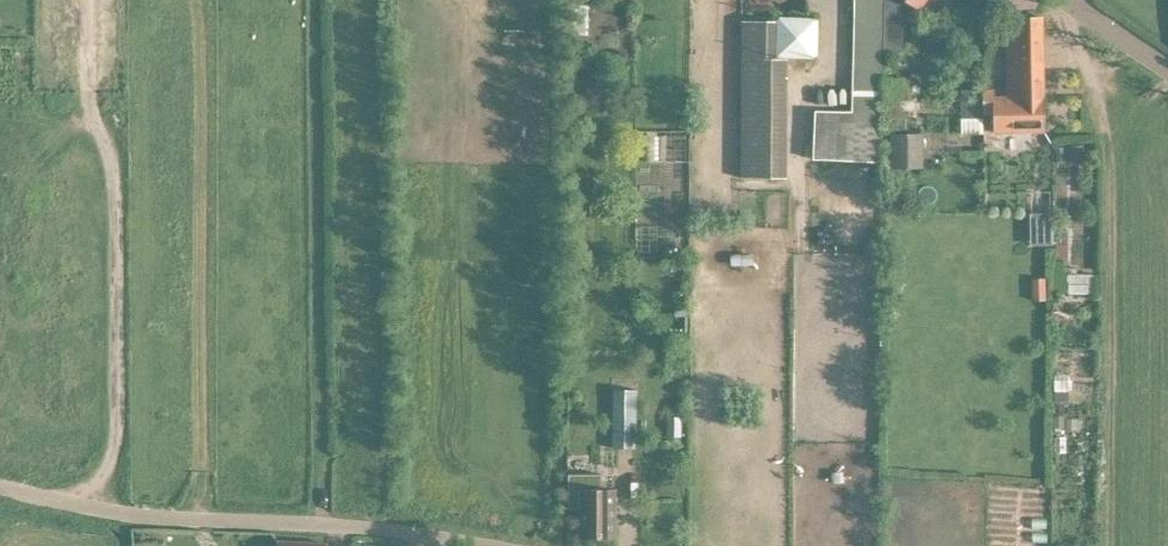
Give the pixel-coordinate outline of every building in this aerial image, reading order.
[(880,123),(882,0),(853,0),(851,112),(814,112),(812,160),(878,163),(880,123)] [(904,44),(901,44),(902,22),(898,22),(899,0),(883,0),(882,52),(904,53),(904,44)] [(934,22),(948,1),(946,0),(902,0),(934,22)] [(775,58),(785,59),(815,59),(816,19),(776,18),(775,58)] [(1043,133),(1041,19),(1005,20),(1007,97),(994,97),(994,90),(981,90),(982,101),(992,101),(992,135),(1043,133)] [(775,22),(741,21),(740,135),(740,180),(784,180),(785,59),(774,59),(775,22)] [(904,117),(916,117),(916,86),(911,86),(911,81),(882,81),(882,130),(904,130),(904,117)] [(890,169),(922,169),(922,135),(890,135),(890,169)] [(1082,145),(1068,145),(1068,164),(1082,163),(1082,145)] [(1043,279),(1031,279),(1032,301),(1044,300),(1043,279)] [(1052,381),(1052,400),(1066,400),(1066,381),(1052,381)] [(611,448),(612,448),(613,446),(633,447),(633,448),(634,448),(635,391),(612,390),(611,448)] [(667,416),(667,436),(679,436),(679,416),(667,416)] [(1064,428),(1077,429),(1077,417),(1065,417),(1064,428)] [(580,509),(580,536),(612,536),(612,490),(599,490),(599,474),(566,474),(567,509),(580,509)]
